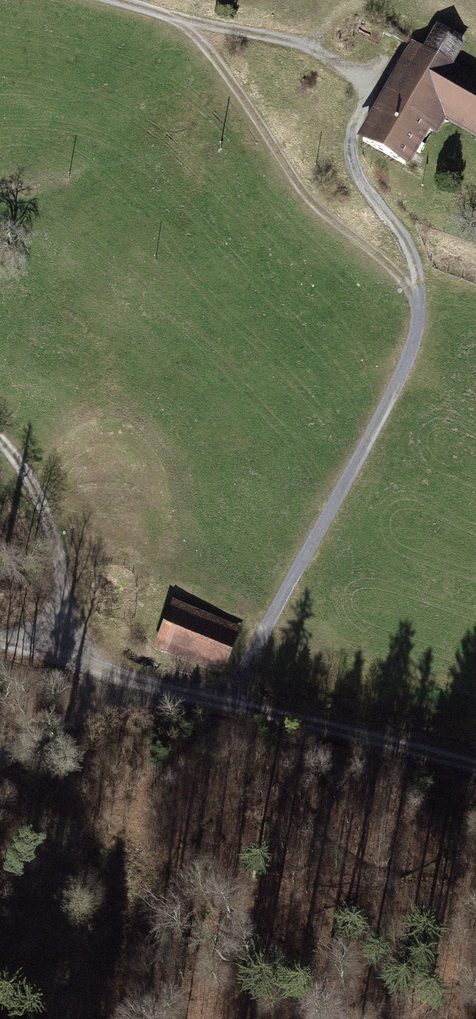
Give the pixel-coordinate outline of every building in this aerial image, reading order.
[(440,28),(426,54),(450,68),(464,42),(440,28)] [(363,144),(405,167),(438,107),(475,128),(475,82),(450,68),(426,54),(416,49),(363,144)] [(173,603),(157,645),(222,671),(238,629),(173,603)]
